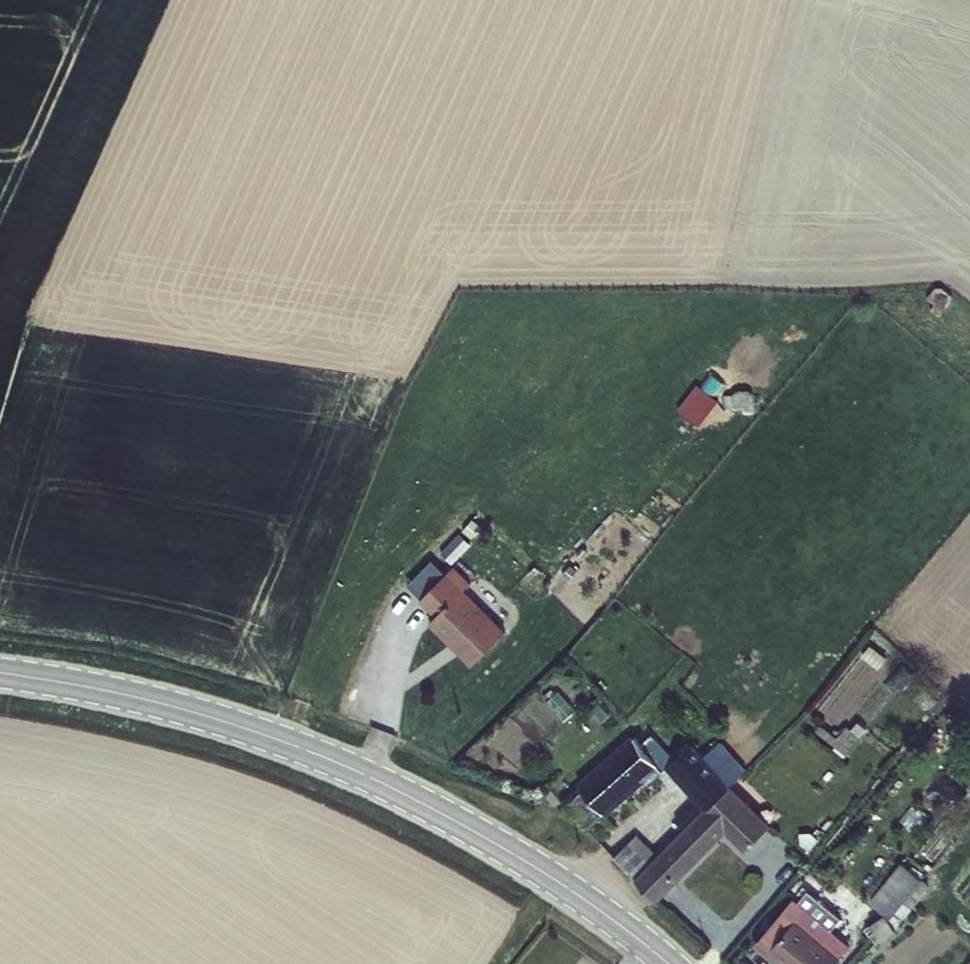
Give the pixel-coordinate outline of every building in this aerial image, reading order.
[(944,287),(937,287),(929,297),(936,304),(932,309),(940,316),(953,302),(954,296),(944,287)] [(720,401),(698,385),(688,397),(709,414),(720,401)] [(738,390),(734,395),(734,408),(734,409),(745,409),(745,415),(755,414),(755,394),(749,390),(738,390)] [(734,408),(734,395),(724,396),(725,408),(734,408)] [(482,527),(474,520),(464,532),(472,539),(482,527)] [(461,534),(442,553),(453,564),(472,545),(461,534)] [(423,600),(447,575),(434,560),(409,585),(423,600)] [(578,572),(571,566),(563,576),(570,582),(578,572)] [(471,583),(455,567),(447,575),(423,600),(421,601),(437,617),(430,624),(473,667),(507,632),(465,590),(471,583)] [(888,658),(872,646),(864,657),(880,669),(888,658)] [(914,675),(902,665),(885,685),(898,696),(914,675)] [(577,711),(559,692),(548,702),(565,721),(577,711)] [(611,715),(601,704),(592,712),(603,723),(611,715)] [(859,722),(853,730),(862,737),(868,730),(859,722)] [(839,738),(822,725),(817,731),(837,747),(835,749),(846,758),(862,737),(853,730),(849,727),(839,738)] [(643,745),(634,735),(580,783),(581,785),(604,814),(607,817),(646,783),(649,786),(661,776),(665,773),(664,772),(643,745)] [(643,745),(664,772),(668,769),(677,760),(654,735),(643,745)] [(723,740),(705,756),(731,784),(748,770),(723,740)] [(682,785),(705,810),(733,786),(731,784),(705,756),(694,744),(677,760),(668,769),(682,785)] [(665,773),(661,776),(669,786),(675,791),(682,785),(668,769),(664,772),(665,773)] [(604,814),(581,785),(562,801),(586,829),(604,814)] [(659,856),(636,880),(660,902),(728,834),(747,853),(773,825),(733,786),(705,810),(659,856)] [(811,852),(821,840),(812,832),(802,833),(801,834),(802,845),(811,852)] [(636,880),(659,856),(638,836),(616,858),(636,880)] [(888,915),(892,919),(924,880),(903,864),(872,903),(888,915)] [(924,880),(892,919),(892,921),(895,926),(899,931),(903,928),(901,924),(914,910),(913,909),(931,886),(924,880)] [(756,947),(777,963),(836,963),(849,947),(796,900),(756,947)] [(892,921),(888,915),(873,925),(885,942),(899,931),(895,926),(892,921)] [(885,942),(873,925),(866,930),(870,937),(872,936),(879,945),(885,942)]
